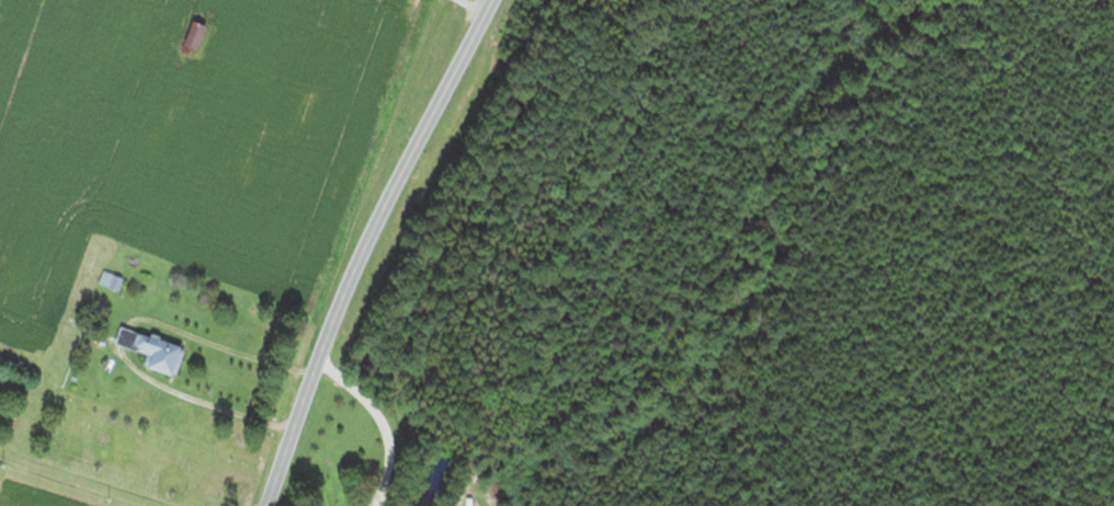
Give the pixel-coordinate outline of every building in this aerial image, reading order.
[(181,56),(196,61),(209,24),(194,19),(181,56)] [(116,345),(149,355),(146,366),(178,375),(188,345),(122,326),(116,345)]
